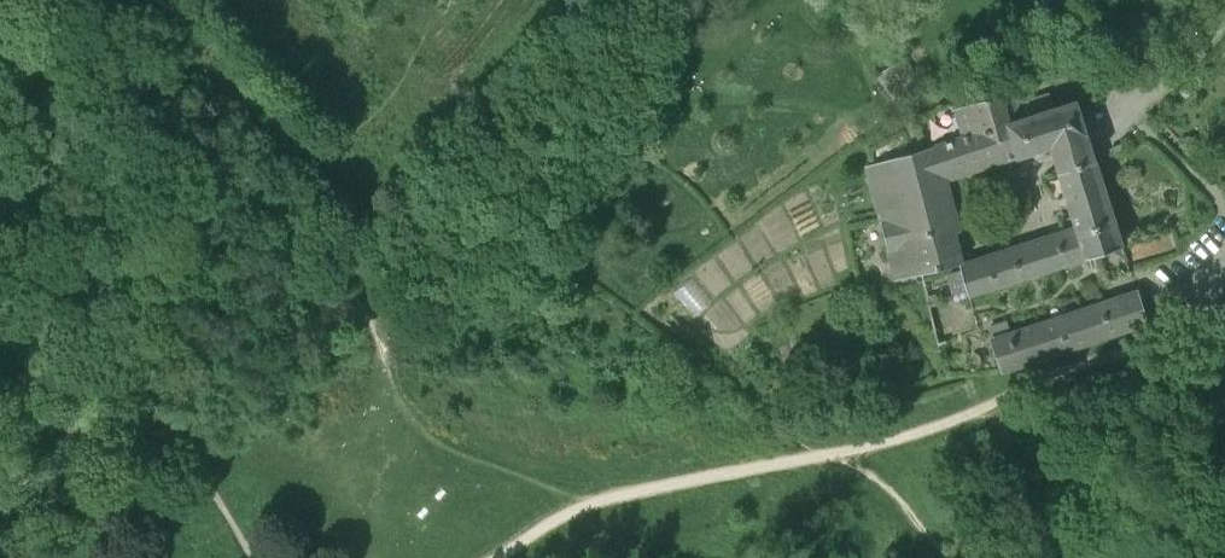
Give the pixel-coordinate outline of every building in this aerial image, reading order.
[(881,78),(900,107),(928,89),(908,59),(881,78)] [(960,262),(971,295),(1123,245),(1087,134),(1076,101),(1008,123),(1000,97),(956,112),(963,138),(863,170),(876,214),(898,283),(960,262)] [(1175,238),(1137,250),(1140,258),(1177,245),(1175,238)] [(992,339),(1003,370),(1148,322),(1137,291),(992,339)]
